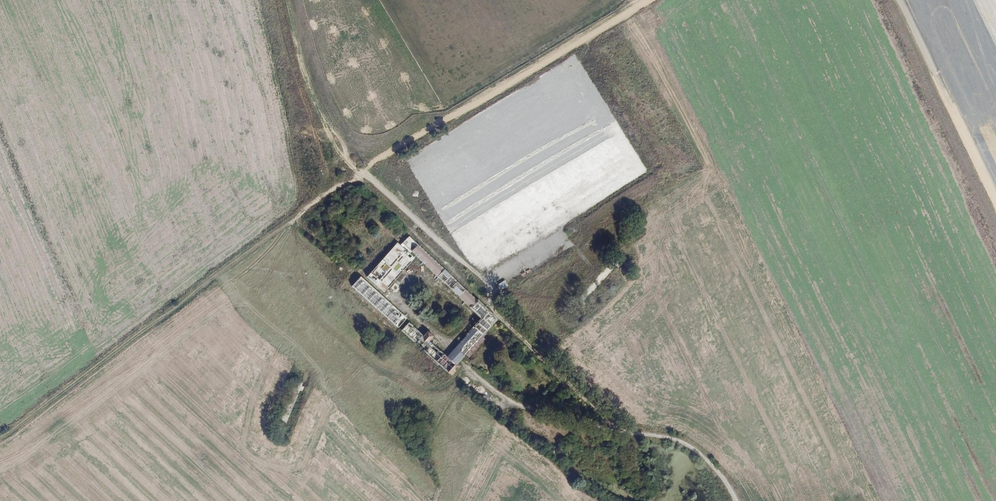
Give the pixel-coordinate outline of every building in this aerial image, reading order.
[(350,8),(344,11),(346,17),(353,14),(350,8)] [(319,28),(327,26),(325,18),(317,20),(319,28)] [(383,276),(373,284),(383,295),(393,286),(385,278),(412,252),(481,319),(447,358),(444,355),(447,352),(416,324),(413,327),(359,278),(353,285),(413,341),(421,348),(449,374),(497,320),(410,237),(376,268),(383,276)]
